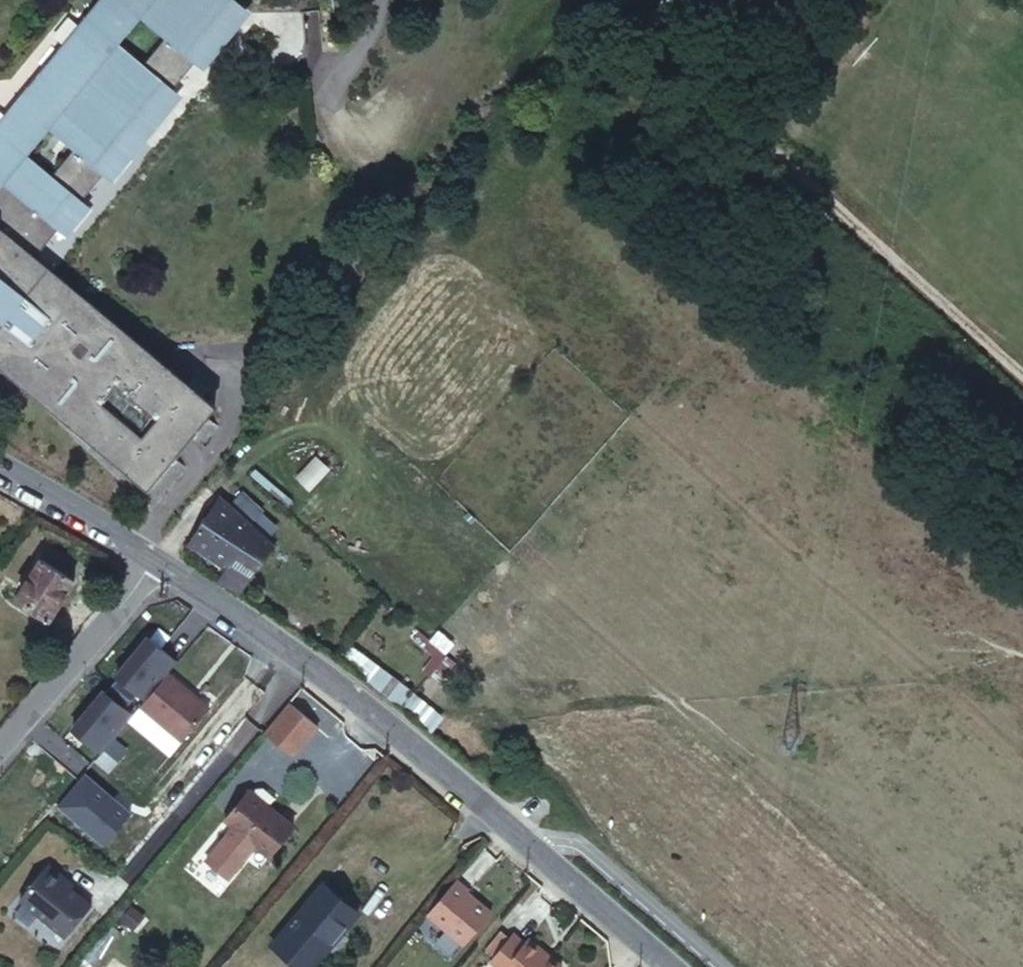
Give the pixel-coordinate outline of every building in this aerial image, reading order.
[(28,384),(152,483),(218,400),(40,256),(241,1),(239,0),(107,0),(0,133),(0,361),(28,384)] [(271,544),(219,497),(188,543),(226,565),(215,579),(232,590),(271,544)] [(38,559),(14,598),(47,619),(72,580),(38,559)] [(365,679),(398,703),(408,688),(376,665),(365,679)] [(212,704),(171,670),(144,702),(185,736),(212,704)] [(128,749),(115,737),(98,757),(112,768),(128,749)] [(501,781),(496,787),(506,794),(510,789),(501,781)] [(255,788),(251,793),(264,803),(270,796),(262,789),(255,788)] [(264,803),(251,793),(249,791),(225,820),(269,856),(293,827),(264,803)] [(21,898),(65,935),(91,904),(63,880),(63,874),(56,868),(49,868),(48,867),(21,898)] [(487,906),(467,889),(469,887),(457,877),(428,911),(460,938),(487,906)] [(273,944),(300,966),(311,966),(356,912),(322,884),(273,944)] [(506,931),(497,924),(480,942),(489,950),(506,931)] [(486,953),(501,966),(551,966),(556,961),(524,933),(520,937),(509,927),(506,931),(489,950),(486,953)]
